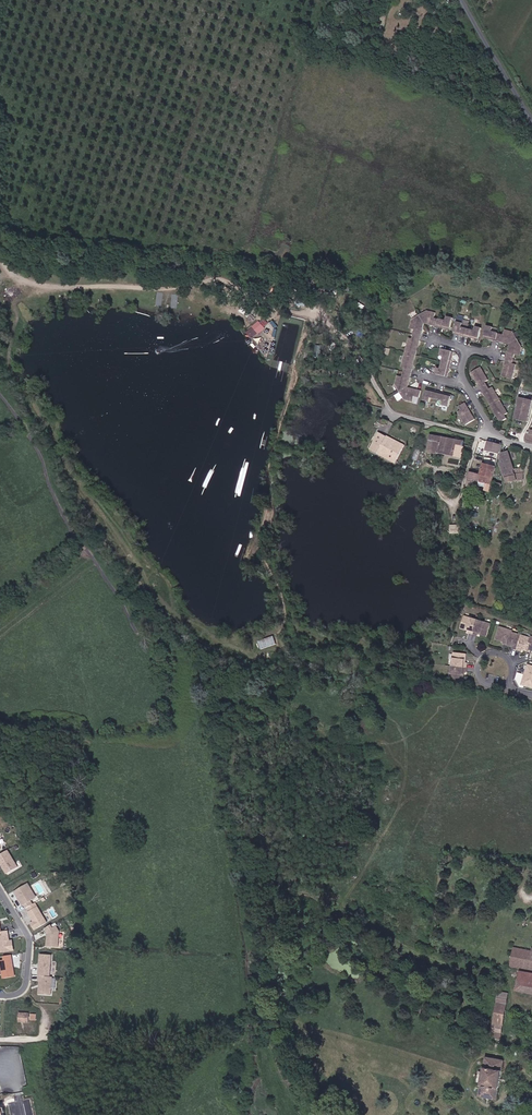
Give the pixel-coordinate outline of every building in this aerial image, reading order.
[(420,316),(424,323),(430,324),(430,322),(433,323),(433,325),(438,326),(439,320),(434,318),(435,313),(428,311),(420,316)] [(413,334),(420,337),(422,333),(421,333),(422,331),(421,329),(421,328),(423,328),(424,323),(420,316),(411,321),(409,329),(414,331),(413,334)] [(439,320),(438,326),(443,327),(445,325),(447,326),(446,328),(450,329),(453,318),(447,316),(446,320),(440,319),(439,320)] [(461,336),(466,337),(468,329),(462,328),(463,323),(457,322),(454,334),(457,335),(458,333),(460,334),(461,336)] [(263,329),(258,323),(246,332),(251,338),(263,329)] [(491,339),(496,340),(498,333),(498,332),(492,331),(493,326),(486,325),(484,337),(488,338),(488,337),(490,337),(491,339)] [(468,329),(466,337),(471,338),(473,337),(475,337),(475,339),(479,340),(482,328),(475,326),(475,331),(468,329)] [(522,347),(513,331),(505,329),(504,335),(498,333),(496,340),(502,342),(504,340),(505,340),(505,343),(509,344),(508,348),(510,349),(510,351),(507,352),(507,353),(506,354),(504,363),(506,365),(505,367),(503,367),(502,372),(501,376),(512,379),(516,364),(513,363),(515,354),(520,356),(522,347)] [(405,352),(416,355),(417,351),(417,350),(418,346),(416,345),(417,343),(419,343),(420,337),(413,334),(412,338),(409,337),(405,352)] [(444,355),(442,362),(450,364),(451,360),(451,358),(450,356),(450,355),(453,355),(454,351),(442,348),(440,354),(444,355)] [(404,372),(411,374),(412,370),(412,368),(411,366),(411,364),(413,364),(414,359),(415,359),(416,355),(405,352),(401,366),(405,367),(404,372)] [(450,364),(442,362),(441,368),(437,367),(435,373),(447,376),(448,372),(445,371),(446,370),(448,369),(449,367),(450,367),(450,364)] [(477,384),(481,389),(486,385),(484,382),(488,380),(480,367),(471,373),(476,381),(477,380),(479,381),(477,384)] [(399,393),(408,387),(409,382),(407,382),(408,380),(409,379),(410,377),(410,378),(411,374),(404,372),(402,377),(397,375),(395,385),(399,393)] [(485,397),(490,405),(499,399),(492,387),(489,389),(486,385),(481,389),(483,393),(486,394),(487,396),(485,397)] [(408,388),(408,387),(399,393),(404,400),(413,402),(414,397),(418,398),(420,391),(415,390),(414,391),(412,390),(412,389),(408,388)] [(430,398),(436,400),(438,392),(434,391),(434,392),(432,391),(430,392),(429,392),(429,390),(426,389),(423,401),(429,402),(430,398)] [(438,392),(436,400),(443,402),(442,406),(448,407),(451,396),(447,395),(447,397),(446,396),(444,394),(442,394),(442,393),(438,392)] [(527,422),(531,400),(519,397),(513,419),(527,422)] [(499,399),(490,405),(495,413),(497,412),(498,414),(497,417),(500,422),(506,419),(503,415),(507,413),(499,399)] [(367,405),(360,403),(358,409),(366,411),(367,405)] [(468,408),(465,403),(459,407),(461,410),(457,413),(465,425),(475,419),(469,411),(468,412),(467,411),(468,408)] [(378,432),(374,441),(381,444),(377,453),(395,463),(404,445),(378,432)] [(464,441),(430,435),(427,452),(455,456),(456,449),(461,450),(462,445),(464,445),(464,441)] [(381,444),(374,441),(370,449),(377,453),(381,444)] [(499,454),(501,445),(488,441),(486,450),(499,454)] [(499,463),(505,478),(516,474),(514,469),(508,451),(502,453),(501,458),(502,462),(499,463)] [(482,464),(480,474),(493,478),(496,467),(482,464)] [(523,479),(524,466),(514,469),(516,474),(505,478),(507,483),(523,479)] [(480,474),(469,472),(466,486),(471,487),(473,480),(478,481),(480,474)] [(489,492),(493,478),(480,474),(479,479),(478,481),(479,486),(485,488),(484,490),(489,492)] [(473,634),(477,621),(464,617),(461,628),(467,630),(467,629),(470,630),(469,633),(473,634)] [(490,625),(477,621),(473,634),(477,635),(478,632),(481,633),(481,634),(486,636),(490,625)] [(511,633),(512,632),(500,628),(496,640),(502,642),(503,641),(504,642),(504,644),(507,646),(511,633)] [(521,636),(511,633),(507,646),(511,647),(512,646),(513,646),(512,649),(516,650),(521,636)] [(530,639),(521,636),(516,650),(520,652),(521,649),(523,649),(522,650),(527,652),(530,639)] [(453,666),(467,668),(467,663),(464,663),(464,660),(466,660),(467,654),(455,653),(453,666)] [(467,672),(467,668),(453,666),(452,679),(463,681),(464,675),(462,674),(463,671),(467,672)] [(525,674),(522,684),(531,687),(531,677),(525,674)] [(0,855),(0,862),(7,874),(18,867),(8,850),(0,855)] [(28,884),(15,892),(23,905),(24,905),(27,908),(33,904),(31,901),(33,900),(28,893),(32,890),(28,884)] [(37,897),(32,890),(28,893),(33,900),(37,897)] [(37,907),(29,912),(34,921),(31,923),(35,930),(47,922),(37,907)] [(58,947),(59,931),(57,926),(53,928),(51,925),(45,929),(48,934),(47,946),(58,947)] [(8,931),(1,932),(0,932),(0,947),(1,947),(1,952),(14,950),(13,941),(10,941),(8,942),(7,940),(9,939),(8,931)] [(510,966),(531,970),(531,951),(530,951),(513,947),(510,966)] [(52,951),(41,950),(39,976),(40,976),(50,977),(52,951)] [(15,976),(12,955),(4,956),(5,960),(0,961),(3,978),(15,976)] [(519,971),(516,991),(531,994),(531,974),(519,971)] [(50,977),(40,976),(39,980),(42,980),(41,994),(51,995),(52,977),(50,977)] [(497,1002),(507,1004),(508,997),(498,995),(497,1002)] [(503,1025),(507,1004),(497,1002),(493,1023),(503,1025)] [(30,1014),(19,1013),(19,1022),(29,1022),(30,1014)] [(502,1034),(503,1025),(493,1023),(492,1032),(502,1034)] [(504,1061),(486,1058),(479,1096),(497,1099),(504,1061)]
